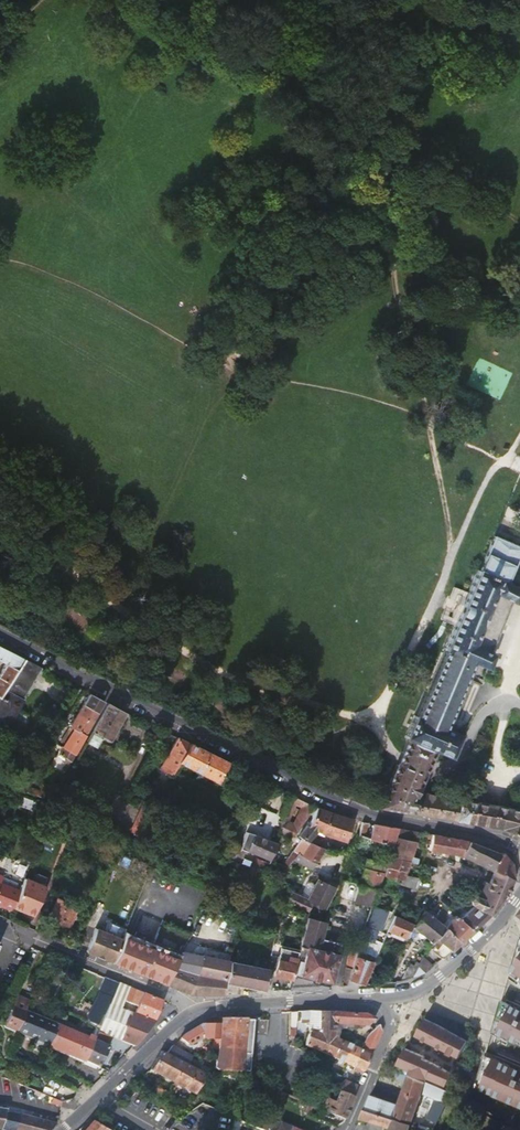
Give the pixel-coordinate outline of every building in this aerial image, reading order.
[(429,767),(435,752),(448,758),(453,755),(460,739),(453,736),(454,733),(454,729),(453,725),(449,723),(474,663),(488,670),(494,655),(490,654),(496,639),(511,602),(515,604),(519,594),(519,589),(508,584),(519,554),(519,549),(507,543),(493,537),(478,571),(476,571),(465,597),(460,609),(443,650),(445,651),(439,665),(421,707),(417,716),(415,715),(405,739),(408,741),(402,756),(408,758),(429,767)] [(22,659),(0,648),(0,660),(5,663),(0,671),(0,696),(22,659)] [(15,708),(10,705),(14,698),(16,699),(28,678),(31,679),(38,667),(22,659),(0,696),(0,725),(5,728),(9,719),(8,719),(15,708)] [(19,700),(31,679),(28,678),(16,699),(14,698),(10,705),(15,708),(18,709),(22,703),(19,700)] [(58,755),(70,762),(103,701),(88,693),(67,731),(70,733),(58,755)] [(110,739),(124,712),(106,703),(92,729),(93,729),(87,739),(97,745),(102,735),(110,739)] [(157,769),(169,776),(177,763),(188,744),(176,738),(157,769)] [(217,784),(227,763),(225,762),(188,744),(177,763),(217,784)] [(427,772),(429,767),(408,758),(402,756),(400,761),(398,766),(425,777),(427,772)] [(425,777),(398,766),(396,765),(388,785),(380,805),(379,808),(437,819),(501,830),(519,841),(519,811),(505,809),(460,800),(418,793),(425,777)] [(144,806),(154,811),(156,807),(154,806),(162,790),(154,786),(144,806)] [(26,788),(26,789),(24,794),(45,798),(52,798),(53,795),(26,788)] [(285,804),(281,815),(278,834),(291,839),(303,822),(311,806),(292,794),(291,793),(285,804)] [(321,810),(315,807),(308,826),(306,825),(298,838),(306,843),(317,831),(318,831),(321,832),(328,813),(321,810)] [(321,832),(345,843),(346,842),(353,821),(340,817),(330,814),(328,813),(321,832)] [(59,830),(62,831),(68,815),(66,814),(59,830)] [(80,819),(68,815),(62,831),(74,836),(80,819)] [(362,837),(367,823),(362,822),(358,836),(362,837)] [(391,845),(396,829),(390,827),(376,825),(374,824),(369,839),(391,845)] [(399,829),(396,838),(415,842),(418,833),(399,829)] [(239,850),(269,861),(276,846),(245,834),(239,850)] [(428,852),(442,853),(445,838),(431,835),(428,852)] [(311,843),(325,849),(327,843),(314,838),(311,843)] [(411,857),(415,842),(396,838),(390,858),(408,862),(415,864),(417,859),(411,857)] [(468,842),(445,838),(442,853),(447,854),(460,856),(462,857),(468,842)] [(480,847),(468,842),(462,857),(473,862),(477,855),(480,847)] [(316,864),(325,849),(311,843),(300,856),(316,864)] [(500,856),(480,847),(477,855),(485,859),(482,867),(486,869),(492,872),(500,856)] [(501,854),(500,856),(492,872),(493,872),(512,882),(513,880),(512,870),(511,865),(501,854)] [(312,870),(316,864),(300,856),(299,855),(297,855),(292,860),(312,870)] [(477,855),(473,862),(482,867),(485,859),(477,855)] [(405,872),(408,862),(390,858),(387,867),(405,872)] [(265,870),(268,864),(255,859),(253,866),(265,870)] [(368,861),(359,884),(377,889),(385,867),(368,861)] [(387,867),(385,876),(402,881),(404,874),(405,872),(387,867)] [(493,872),(488,881),(508,891),(512,882),(493,872)] [(404,874),(402,881),(400,886),(402,887),(414,890),(418,878),(404,874)] [(12,910),(14,906),(20,890),(14,888),(17,882),(0,875),(0,905),(12,910)] [(32,880),(25,877),(20,890),(14,906),(35,914),(46,885),(40,883),(32,880)] [(306,901),(289,892),(286,900),(291,902),(290,904),(304,911),(308,903),(323,910),(334,889),(316,881),(306,901)] [(507,892),(508,891),(488,881),(486,885),(482,884),(481,885),(485,887),(480,895),(500,902),(507,892)] [(377,889),(359,884),(355,900),(374,905),(379,889),(377,889)] [(481,885),(474,898),(477,900),(480,895),(485,887),(481,885)] [(391,911),(395,900),(379,895),(375,907),(391,911)] [(470,910),(489,915),(494,909),(500,902),(480,895),(477,900),(470,910)] [(48,917),(68,925),(76,906),(56,898),(48,917)] [(165,920),(169,910),(161,908),(158,917),(165,920)] [(489,915),(470,910),(459,919),(472,931),(480,924),(489,915)] [(410,928),(420,936),(434,920),(424,911),(413,924),(410,928)] [(310,918),(311,914),(307,912),(305,922),(298,950),(297,955),(304,956),(303,961),(299,960),(296,974),(306,977),(319,980),(331,983),(339,945),(337,942),(321,938),(325,922),(310,918)] [(403,938),(410,923),(392,916),(386,931),(403,938)] [(443,928),(460,942),(466,937),(472,931),(459,919),(458,920),(454,917),(443,928)] [(434,948),(445,956),(446,955),(460,942),(443,928),(434,920),(420,936),(434,946),(434,948)] [(372,937),(375,930),(370,929),(365,927),(363,934),(372,937)] [(112,962),(121,939),(95,928),(86,951),(92,953),(96,956),(97,953),(102,955),(101,957),(112,962)] [(121,939),(112,962),(136,972),(166,985),(180,954),(181,954),(124,931),(121,939)] [(510,976),(519,983),(519,943),(510,976)] [(181,954),(180,954),(192,959),(200,960),(202,955),(203,953),(184,946),(181,954)] [(290,950),(280,948),(273,976),(292,979),(293,974),(297,955),(298,950),(291,948),(290,950)] [(371,956),(357,952),(352,967),(348,979),(354,981),(363,984),(365,984),(377,955),(373,954),(371,956)] [(180,954),(166,985),(188,993),(187,995),(206,995),(224,995),(227,982),(225,981),(229,961),(202,955),(200,960),(192,959),(180,954)] [(433,966),(422,955),(413,973),(411,977),(424,973),(433,966)] [(267,969),(229,961),(225,981),(227,982),(246,986),(262,990),(267,969)] [(348,966),(342,985),(345,986),(348,979),(352,967),(348,966)] [(401,968),(394,982),(395,982),(399,982),(404,980),(411,977),(413,973),(401,968)] [(92,1023),(101,1027),(114,994),(118,984),(104,978),(99,989),(100,989),(90,1015),(92,1023)] [(122,985),(118,984),(114,994),(125,998),(130,988),(122,985)] [(121,1010),(124,1002),(129,1004),(134,991),(130,988),(125,998),(114,994),(101,1027),(98,1033),(111,1037),(134,1047),(143,1035),(152,1023),(152,1022),(121,1010)] [(121,1010),(152,1022),(156,1014),(161,1001),(134,991),(129,1004),(124,1002),(121,1010)] [(4,1024),(8,1028),(18,1033),(26,1012),(30,1001),(16,995),(4,1024)] [(502,1002),(493,1034),(509,1042),(511,1039),(519,1044),(519,1010),(502,1002)] [(367,1026),(373,1018),(365,1013),(339,1012),(306,1011),(289,1012),(289,1016),(294,1016),(299,1016),(299,1018),(308,1019),(307,1030),(304,1045),(354,1067),(353,1071),(361,1075),(362,1071),(363,1072),(371,1055),(381,1030),(377,1024),(368,1035),(362,1050),(333,1038),(333,1031),(335,1031),(343,1028),(343,1024),(367,1026)] [(18,1033),(49,1046),(58,1025),(26,1012),(18,1033)] [(250,1020),(245,1019),(245,1018),(232,1018),(220,1018),(213,1020),(213,1024),(221,1024),(220,1040),(220,1041),(217,1054),(216,1065),(218,1068),(240,1069),(249,1070),(250,1034),(250,1026),(250,1020)] [(425,1019),(418,1032),(417,1036),(429,1043),(439,1026),(425,1019)] [(201,1040),(220,1040),(221,1024),(213,1024),(213,1020),(202,1024),(186,1035),(183,1037),(188,1044),(201,1040)] [(50,1046),(87,1062),(95,1041),(58,1025),(49,1046),(50,1046)] [(429,1043),(441,1049),(451,1032),(439,1026),(429,1043)] [(462,1038),(451,1032),(441,1049),(459,1059),(462,1051),(467,1041),(462,1038)] [(99,1067),(111,1037),(98,1033),(95,1041),(87,1062),(99,1067)] [(298,1043),(291,1040),(289,1045),(296,1048),(298,1043)] [(192,1057),(171,1046),(166,1054),(188,1066),(192,1057)] [(452,1076),(435,1065),(430,1063),(424,1060),(424,1057),(406,1048),(398,1065),(400,1066),(398,1069),(409,1074),(409,1073),(426,1081),(428,1078),(446,1086),(452,1076)] [(150,1070),(196,1093),(205,1075),(188,1066),(166,1054),(161,1051),(151,1069),(150,1070)] [(486,1056),(477,1088),(519,1106),(519,1070),(486,1056)] [(431,1129),(434,1129),(446,1105),(443,1104),(449,1091),(426,1081),(409,1073),(409,1074),(398,1104),(393,1119),(410,1125),(422,1094),(435,1100),(426,1119),(434,1123),(431,1129)] [(232,1102),(237,1092),(228,1086),(205,1075),(196,1093),(217,1104),(221,1097),(232,1102)] [(323,1096),(329,1084),(323,1081),(317,1094),(323,1096)] [(344,1081),(340,1091),(341,1092),(352,1096),(356,1086),(344,1081)] [(230,1082),(228,1086),(237,1092),(239,1093),(240,1086),(230,1082)] [(155,1094),(177,1113),(184,1105),(170,1095),(169,1096),(160,1088),(155,1094)] [(322,1110),(344,1119),(347,1113),(353,1097),(352,1096),(341,1092),(336,1102),(327,1098),(322,1110)] [(398,1104),(370,1094),(365,1109),(393,1119),(398,1104)] [(52,1103),(62,1107),(63,1102),(54,1098),(52,1103)] [(18,1113),(4,1111),(4,1108),(0,1108),(0,1129),(14,1129),(18,1113)] [(389,1129),(409,1129),(410,1125),(393,1119),(365,1109),(360,1118),(361,1118),(390,1127),(389,1129)] [(18,1113),(14,1129),(50,1129),(51,1129),(57,1124),(18,1113)] [(98,1124),(93,1121),(85,1129),(108,1129),(98,1124)] [(269,1129),(294,1129),(272,1121),(269,1129)]
